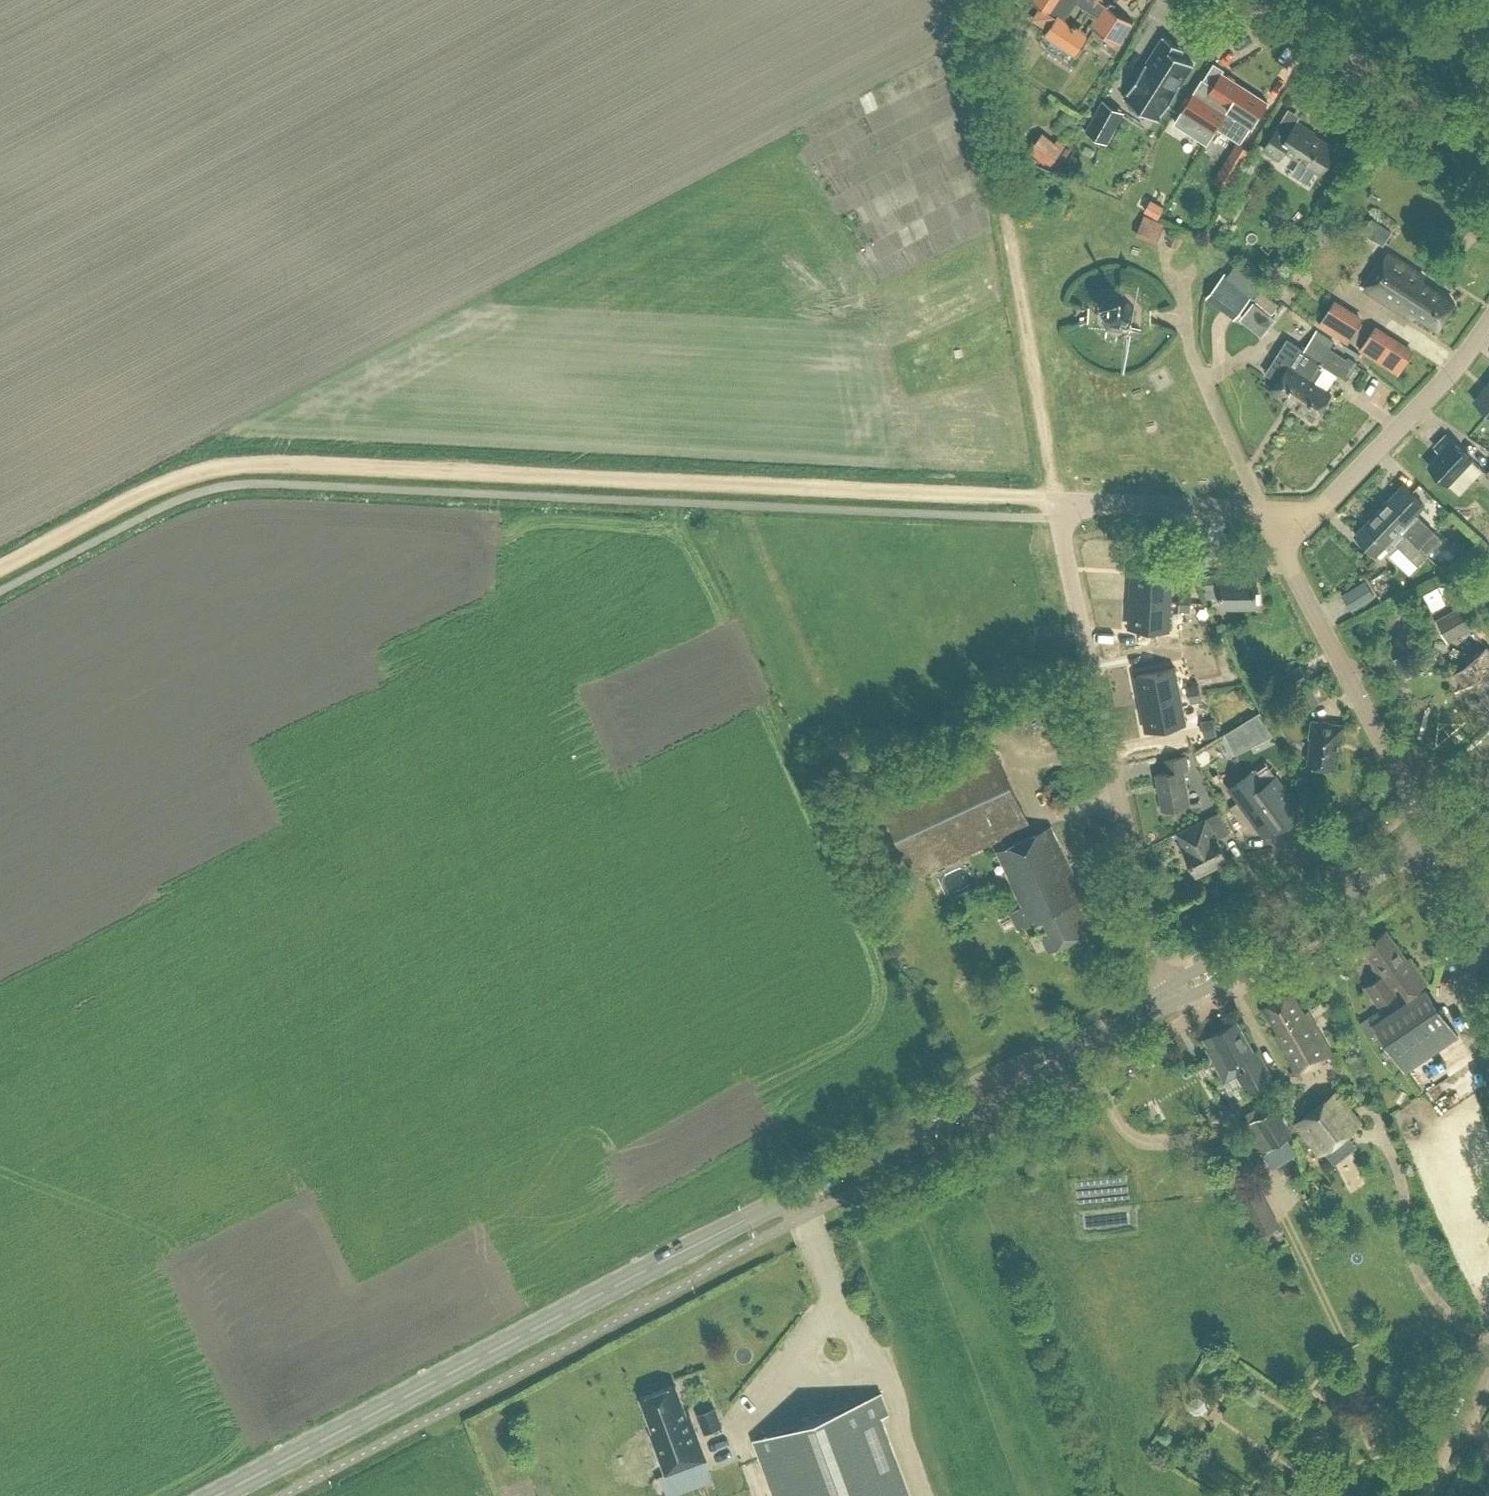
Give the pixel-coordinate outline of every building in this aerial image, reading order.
[(1033,1),(1042,7),(1034,17),(1049,27),(1044,34),(1052,39),(1046,47),(1070,63),(1076,54),(1077,55),(1096,27),(1118,42),(1133,20),(1103,0),(1034,0),(1033,1)] [(1172,40),(1164,34),(1138,76),(1139,82),(1133,83),(1131,87),(1133,88),(1136,104),(1147,111),(1163,107),(1165,109),(1194,63),(1180,54),(1182,51),(1170,44),(1172,40)] [(1225,114),(1229,109),(1228,108),(1243,85),(1222,72),(1214,84),(1203,77),(1175,121),(1192,132),(1200,121),(1197,119),(1208,103),(1225,113),(1225,114)] [(1225,113),(1217,125),(1218,125),(1240,140),(1241,140),(1251,123),(1253,124),(1268,101),(1243,85),(1228,108),(1229,109),(1225,114),(1225,113)] [(1125,109),(1103,97),(1085,130),(1107,142),(1125,109)] [(1307,126),(1297,120),(1290,131),(1279,124),(1264,148),(1279,158),(1285,149),(1320,172),(1337,147),(1306,127),(1307,126)] [(1063,148),(1043,131),(1028,150),(1045,163),(1047,161),(1051,164),(1063,148)] [(1240,140),(1216,178),(1228,186),(1253,148),(1240,140)] [(1158,220),(1165,207),(1152,200),(1145,212),(1158,220)] [(1165,224),(1145,216),(1138,231),(1158,240),(1165,224)] [(1367,236),(1385,246),(1393,231),(1375,221),(1367,236)] [(1175,242),(1168,239),(1166,246),(1172,249),(1175,242)] [(1425,275),(1388,251),(1365,287),(1413,318),(1416,313),(1438,327),(1454,301),(1420,279),(1425,275)] [(1225,273),(1208,297),(1234,316),(1252,292),(1225,273)] [(1280,303),(1263,289),(1257,297),(1273,310),(1280,303)] [(1128,298),(1114,298),(1104,308),(1104,322),(1114,332),(1128,332),(1138,322),(1137,308),(1128,298)] [(1364,304),(1353,327),(1373,337),(1384,313),(1364,304)] [(1280,379),(1272,390),(1294,404),(1319,365),(1321,361),(1332,344),(1334,341),(1316,330),(1305,347),(1289,336),(1267,371),(1280,379)] [(1332,344),(1321,361),(1346,378),(1358,361),(1332,344)] [(1319,365),(1294,404),(1315,417),(1331,392),(1314,381),(1323,368),(1319,365)] [(1475,400),(1488,411),(1488,382),(1475,400)] [(1472,457),(1446,433),(1435,445),(1441,451),(1429,464),(1448,482),(1472,457)] [(1379,508),(1427,554),(1442,538),(1416,512),(1424,503),(1403,483),(1379,508)] [(1427,554),(1379,508),(1356,533),(1376,553),(1385,543),(1392,550),(1398,543),(1419,563),(1427,554)] [(1129,590),(1129,596),(1171,598),(1173,570),(1134,568),(1133,590),(1129,590)] [(1235,577),(1235,573),(1207,574),(1207,595),(1222,595),(1222,606),(1257,605),(1256,576),(1235,577)] [(1375,594),(1366,579),(1342,594),(1351,609),(1375,594)] [(1129,596),(1129,603),(1132,603),(1131,625),(1170,627),(1171,598),(1129,596)] [(1482,622),(1471,600),(1436,618),(1448,641),(1482,622)] [(1486,644),(1455,671),(1471,691),(1475,687),(1488,703),(1488,648),(1486,644)] [(1175,667),(1138,675),(1142,698),(1139,698),(1140,704),(1182,695),(1175,667)] [(1320,701),(1314,687),(1303,692),(1309,706),(1320,701)] [(1182,695),(1140,704),(1142,710),(1145,710),(1150,732),(1188,724),(1182,695)] [(1219,715),(1197,718),(1199,738),(1221,735),(1219,715)] [(1268,735),(1258,715),(1227,730),(1236,750),(1268,735)] [(1345,723),(1312,719),(1310,736),(1311,736),(1308,762),(1337,765),(1341,740),(1343,740),(1345,723)] [(1030,824),(993,744),(879,796),(916,876),(1030,824)] [(1189,768),(1186,754),(1165,758),(1168,770),(1156,772),(1163,808),(1191,803),(1184,769),(1189,768)] [(1254,769),(1229,787),(1264,834),(1275,826),(1278,829),(1302,811),(1269,766),(1257,774),(1254,769)] [(1229,831),(1219,811),(1178,832),(1186,848),(1185,849),(1197,873),(1228,857),(1218,837),(1229,831)] [(1095,918),(1051,824),(998,849),(1030,921),(1036,919),(1049,948),(1084,932),(1080,925),(1095,918)] [(1193,890),(1188,880),(1176,885),(1181,896),(1193,890)] [(1415,968),(1387,928),(1362,945),(1375,964),(1373,965),(1380,975),(1366,985),(1378,1004),(1396,991),(1391,984),(1398,980),(1410,998),(1374,1023),(1405,1069),(1458,1033),(1427,988),(1426,988),(1413,970),(1415,968)] [(1304,1012),(1291,990),(1263,1006),(1278,1032),(1274,1035),(1296,1073),(1332,1053),(1308,1010),(1304,1012)] [(1255,1052),(1237,1020),(1204,1038),(1211,1051),(1209,1052),(1225,1080),(1237,1074),(1248,1093),(1276,1078),(1260,1049),(1255,1052)] [(1038,1087),(1073,1062),(1067,1054),(1033,1079),(1038,1087)] [(1338,1087),(1294,1121),(1320,1155),(1364,1120),(1338,1087)] [(1293,1133),(1276,1105),(1243,1125),(1260,1153),(1293,1133)] [(1281,1221),(1263,1186),(1241,1197),(1259,1232),(1281,1221)] [(690,1422),(676,1383),(642,1396),(657,1439),(655,1440),(667,1472),(706,1457),(692,1421),(690,1422)] [(882,1392),(755,1439),(755,1440),(758,1439),(779,1495),(908,1495),(878,1415),(889,1411),(882,1392)]
